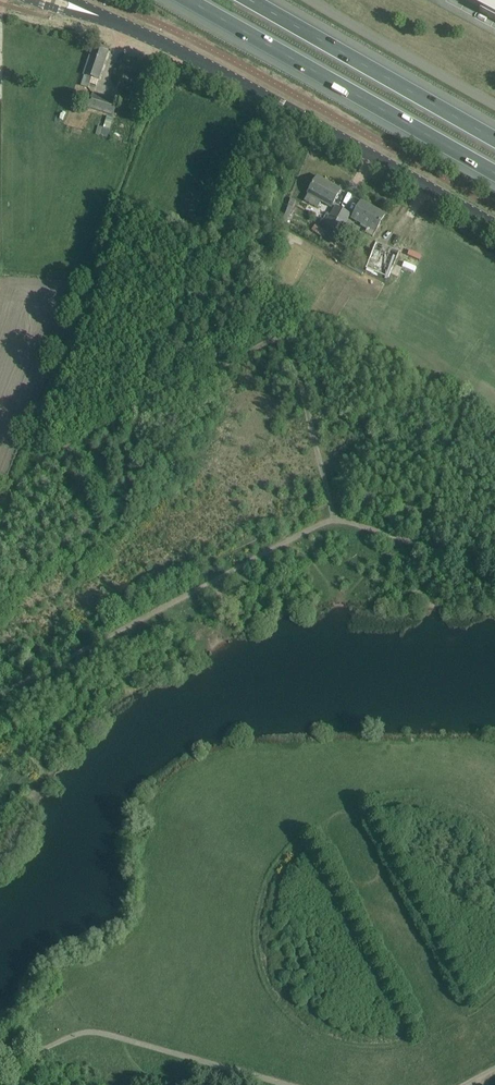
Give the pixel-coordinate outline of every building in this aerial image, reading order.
[(481,11),(480,13),(494,21),(494,0),(460,0),(481,11)] [(82,86),(89,88),(92,78),(98,80),(107,52),(94,48),(82,86)] [(113,116),(118,102),(93,95),(89,108),(113,116)] [(101,136),(108,137),(113,118),(107,116),(101,136)] [(308,194),(304,201),(318,208),(321,201),(332,207),(336,200),(341,190),(317,177),(312,187),(308,194)] [(300,197),(294,212),(299,214),(305,199),(300,197)] [(362,202),(356,211),(352,218),(376,231),(385,215),(362,202)] [(343,211),(336,207),(326,224),(333,228),(343,211)] [(350,215),(343,211),(333,228),(341,232),(350,215)] [(294,212),(291,221),(295,223),(299,214),(294,212)] [(366,267),(389,278),(397,259),(399,252),(369,240),(366,248),(372,250),(366,267)]
